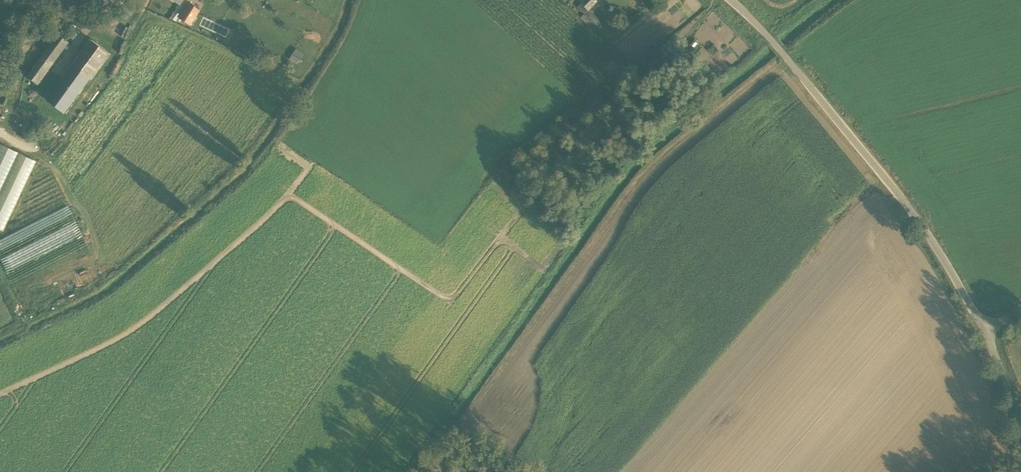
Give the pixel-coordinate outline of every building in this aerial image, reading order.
[(597,0),(582,0),(580,2),(581,4),(577,7),(584,13),(597,0)] [(190,26),(200,11),(189,4),(179,19),(190,26)] [(38,86),(62,51),(68,43),(58,35),(28,78),(38,86)] [(64,112),(108,54),(91,42),(47,101),(64,112)] [(296,49),(289,59),(296,64),(303,54),(296,49)] [(35,159),(0,145),(0,228),(5,230),(35,159)]
